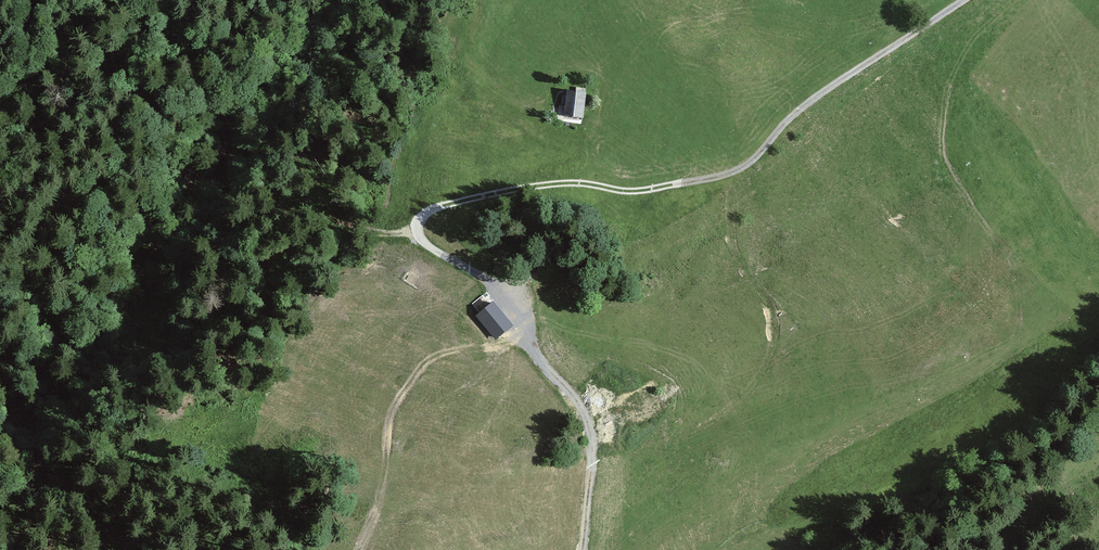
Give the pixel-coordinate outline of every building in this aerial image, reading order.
[(568,88),(567,113),(587,114),(588,89),(568,88)] [(492,302),(476,315),(494,338),(510,326),(492,302)]
